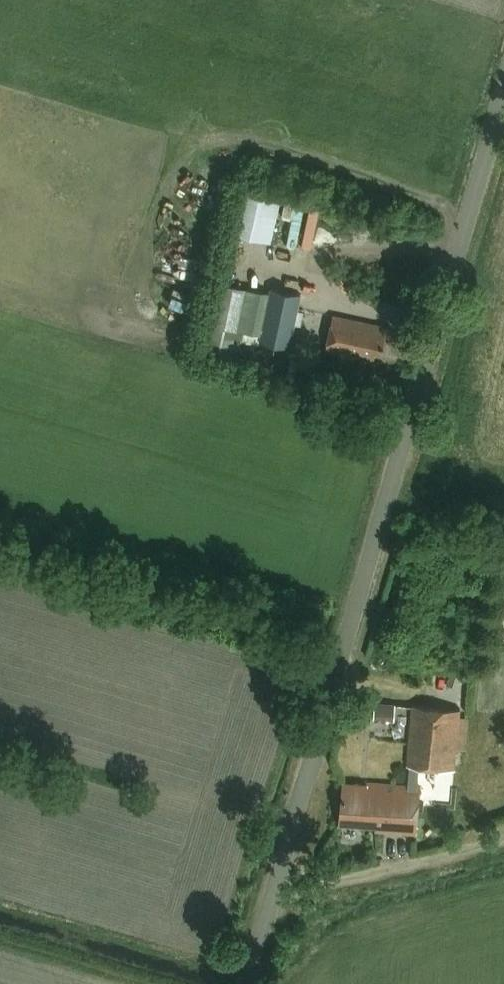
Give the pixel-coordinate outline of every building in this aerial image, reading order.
[(240,186),(230,234),(272,243),(282,195),(240,186)] [(237,333),(246,290),(221,285),(212,326),(212,328),(237,333)] [(242,334),(260,337),(269,295),(246,290),(237,333),(242,334)] [(270,291),(269,295),(260,337),(259,343),(290,349),(302,296),(270,291)] [(383,355),(388,329),(334,317),(327,352),(375,362),(377,353),(383,355)] [(212,328),(212,326),(204,324),(198,348),(237,356),(242,334),(237,333),(212,328)] [(380,701),(380,717),(399,717),(399,701),(380,701)] [(461,712),(411,708),(406,767),(455,772),(461,712)] [(415,834),(419,787),(366,783),(365,790),(358,789),(357,785),(342,784),(339,824),(361,826),(364,831),(415,834)]
